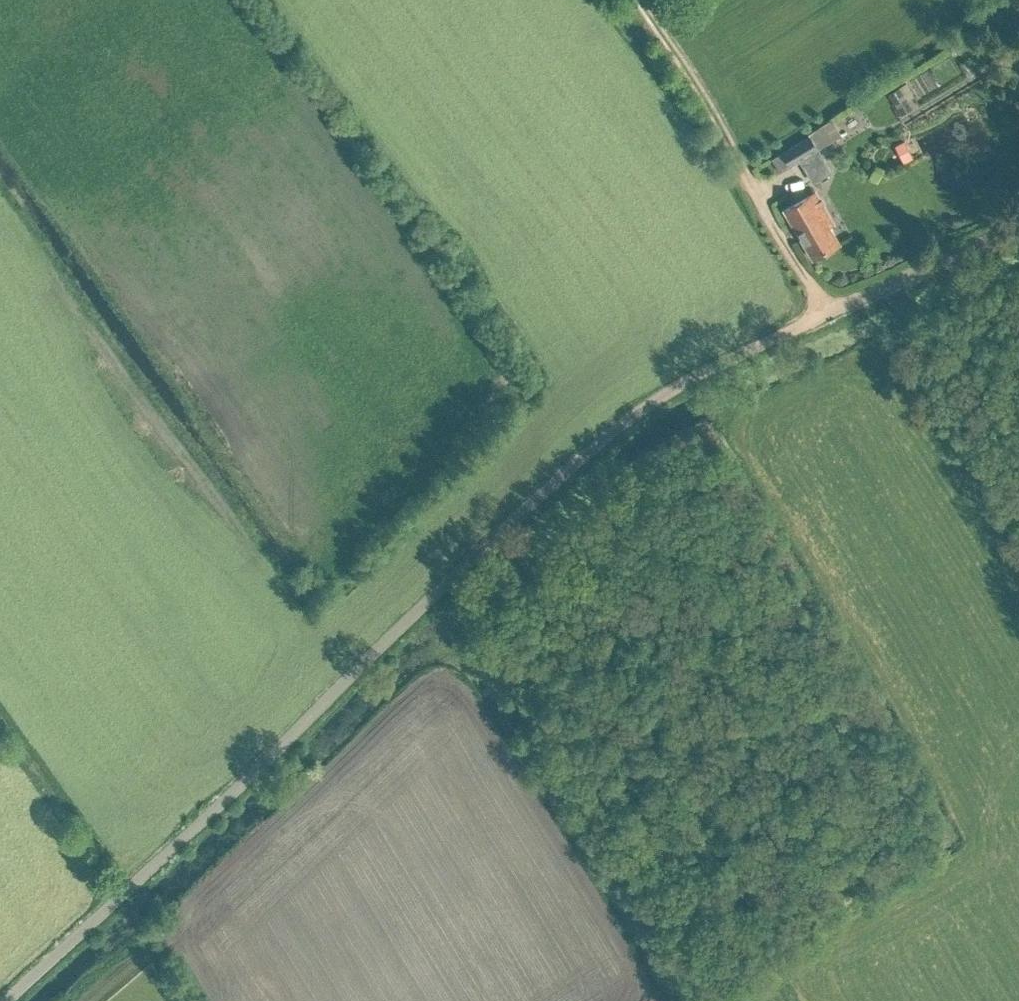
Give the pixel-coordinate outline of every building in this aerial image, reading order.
[(898,86),(888,91),(901,114),(911,109),(898,86)] [(820,142),(841,129),(832,114),(810,127),(820,142)] [(798,159),(817,147),(808,133),(781,150),(790,164),(798,159)] [(894,146),(903,163),(912,158),(903,141),(894,146)] [(830,169),(817,147),(798,159),(811,180),(830,169)] [(811,255),(839,240),(830,224),(834,221),(817,190),(786,208),(811,255)]
